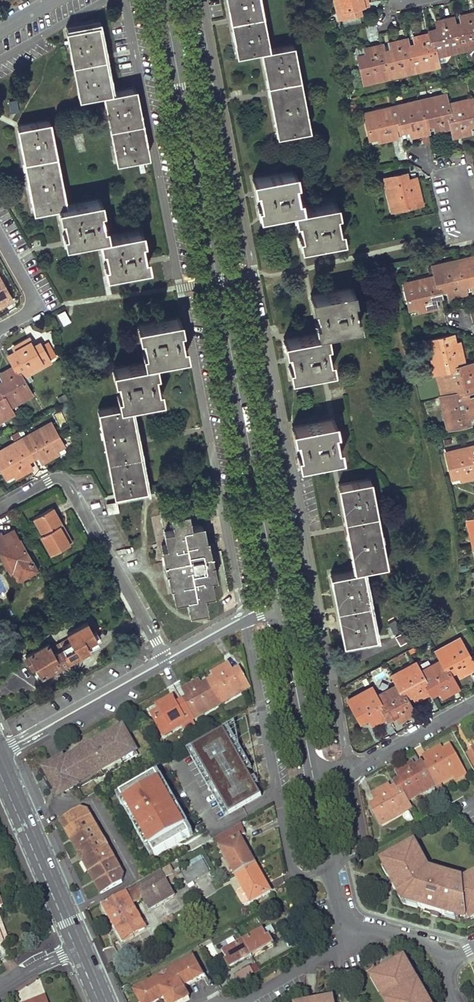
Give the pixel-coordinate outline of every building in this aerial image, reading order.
[(238,53),(263,49),(280,133),(307,129),(302,105),(304,104),(303,100),(301,100),(294,63),(296,63),(295,58),(293,58),(291,43),(266,48),(263,33),(265,32),(265,28),(262,29),(257,0),(228,0),(238,53)] [(339,17),(356,13),(354,5),(365,3),(365,0),(335,0),(339,17)] [(460,15),(461,19),(462,24),(454,27),(459,49),(473,46),(473,12),(460,15)] [(453,22),(452,17),(436,21),(438,31),(430,32),(435,55),(459,49),(454,27),(453,22)] [(109,92),(96,24),(69,29),(72,44),(70,44),(71,49),(73,49),(79,78),(77,79),(77,83),(79,83),(82,98),(106,93),(108,108),(106,108),(107,112),(109,112),(115,141),(113,142),(113,147),(116,146),(119,162),(146,156),(133,88),(109,92)] [(435,55),(430,32),(414,36),(416,46),(408,48),(413,70),(437,64),(435,55)] [(408,48),(405,38),(390,42),(392,52),(383,54),(388,76),(413,70),(408,48)] [(383,54),(381,44),(365,48),(367,58),(359,60),(364,82),(388,76),(383,54)] [(447,104),(444,94),(420,99),(425,122),(434,120),(436,130),(443,128),(451,126),(447,104)] [(425,122),(420,99),(395,105),(399,123),(401,127),(409,125),(411,135),(419,134),(427,132),(425,122)] [(471,99),(447,104),(451,126),(454,135),(461,134),(469,132),(467,122),(473,121),(473,112),(471,99)] [(12,112),(19,110),(17,100),(10,101),(12,112)] [(399,123),(395,105),(365,113),(370,135),(378,133),(380,140),(397,136),(394,124),(399,123)] [(51,135),(48,120),(21,125),(37,210),(61,206),(68,242),(102,236),(109,273),(146,265),(139,229),(105,235),(98,198),(64,204),(60,181),(62,181),(61,177),(59,177),(52,140),(54,139),(54,135),(51,135)] [(339,238),(332,200),(299,207),(291,170),(255,177),(256,188),(262,215),(295,208),(302,245),(339,238)] [(420,196),(416,178),(405,181),(403,174),(385,178),(392,210),(414,205),(413,197),(420,196)] [(457,260),(462,282),(470,280),(473,290),(473,256),(457,260)] [(462,282),(457,260),(433,266),(435,276),(438,288),(446,285),(449,296),(455,295),(465,292),(462,282)] [(438,288),(435,276),(404,284),(409,305),(418,303),(419,311),(430,308),(436,307),(433,295),(439,293),(438,288)] [(0,278),(0,305),(5,303),(12,299),(0,278)] [(462,282),(465,292),(473,290),(470,280),(462,282)] [(356,325),(349,288),(313,295),(320,332),(286,339),(290,359),(293,375),(329,368),(323,332),(356,325)] [(65,309),(56,313),(61,325),(70,321),(65,309)] [(184,355),(177,317),(140,324),(147,361),(116,368),(122,404),(101,409),(105,431),(103,432),(104,436),(106,436),(113,474),(111,475),(112,479),(114,478),(116,494),(144,489),(128,404),(159,398),(152,361),(184,355)] [(451,345),(449,337),(427,342),(434,373),(436,373),(452,369),(451,363),(463,360),(459,343),(451,345)] [(50,361),(41,345),(34,349),(29,339),(24,342),(15,347),(19,353),(11,358),(16,366),(22,377),(29,373),(50,361)] [(48,342),(41,345),(50,361),(56,357),(48,342)] [(473,363),(452,369),(436,373),(441,397),(463,392),(470,390),(468,382),(473,380),(473,363)] [(16,366),(6,371),(2,374),(6,383),(0,386),(0,389),(3,394),(10,406),(31,395),(26,384),(22,377),(16,366)] [(33,380),(29,373),(22,377),(26,384),(33,380)] [(463,392),(441,397),(439,397),(447,429),(465,424),(464,417),(473,415),(473,408),(473,403),(472,398),(464,400),(463,392)] [(3,394),(0,395),(0,421),(13,414),(10,406),(3,394)] [(61,409),(52,413),(59,430),(69,426),(61,409)] [(337,456),(331,419),(294,425),(301,463),(337,456)] [(62,442),(51,423),(22,438),(32,454),(37,451),(43,461),(49,458),(58,453),(54,446),(62,442)] [(22,438),(0,451),(0,464),(5,474),(13,470),(17,476),(22,473),(31,468),(26,457),(32,454),(22,438)] [(446,453),(451,475),(460,473),(462,480),(473,477),(473,446),(446,453)] [(370,494),(367,479),(340,484),(347,524),(356,569),(332,574),(345,642),(372,637),(370,621),(372,621),(372,617),(369,617),(363,588),(365,587),(365,583),(362,583),(360,569),(383,564),(379,540),(381,539),(381,536),(378,536),(371,498),(374,498),(373,493),(370,494)] [(119,511),(118,502),(108,504),(110,513),(119,511)] [(58,517),(53,508),(34,519),(42,534),(41,535),(52,554),(70,544),(60,526),(62,524),(58,517)] [(202,523),(199,508),(163,515),(168,545),(163,545),(166,561),(164,562),(166,570),(168,570),(172,569),(173,577),(170,578),(171,585),(173,585),(177,584),(178,592),(175,593),(176,600),(187,598),(190,612),(208,609),(205,594),(214,592),(210,577),(215,576),(212,562),(214,561),(212,553),(209,553),(206,554),(205,544),(208,544),(207,537),(205,538),(202,523)] [(73,542),(62,524),(60,526),(70,544),(73,542)] [(15,529),(4,536),(2,532),(0,533),(0,549),(1,551),(0,551),(0,553),(11,574),(13,573),(18,581),(38,571),(15,529)] [(26,657),(31,667),(35,665),(42,678),(71,662),(71,661),(100,645),(98,641),(94,634),(88,623),(68,634),(73,641),(63,646),(64,649),(54,654),(48,644),(26,657)] [(409,640),(404,631),(395,636),(399,644),(409,640)] [(459,638),(436,651),(441,660),(448,673),(455,669),(459,676),(467,671),(473,667),(473,666),(459,638)] [(448,673),(441,660),(419,672),(429,692),(437,688),(442,697),(448,693),(457,688),(448,673)] [(419,672),(414,663),(392,676),(397,684),(403,695),(411,692),(415,700),(422,696),(429,692),(419,672)] [(250,689),(242,672),(236,676),(229,665),(224,669),(215,674),(218,680),(211,684),(222,705),(250,689)] [(222,705),(211,684),(204,688),(200,682),(192,686),(184,690),(190,701),(185,704),(194,720),(222,705)] [(403,695),(397,684),(375,696),(386,716),(393,712),(399,721),(407,716),(413,713),(403,695)] [(375,696),(370,688),(349,700),(360,720),(367,716),(371,724),(379,719),(386,716),(375,696)] [(194,720),(185,704),(180,707),(173,696),(165,701),(158,705),(161,711),(154,715),(165,736),(194,720)] [(376,726),(380,737),(390,734),(386,722),(376,726)] [(139,755),(124,728),(100,741),(102,745),(97,748),(94,744),(71,757),(70,755),(49,766),(64,793),(78,785),(80,787),(109,771),(111,774),(126,766),(124,763),(139,755)] [(188,751),(227,816),(265,795),(229,728),(188,751)] [(463,771),(452,751),(444,755),(441,749),(434,753),(425,757),(429,764),(431,768),(426,771),(434,787),(438,785),(463,771)] [(176,756),(174,753),(166,758),(167,762),(176,756)] [(426,771),(424,767),(416,771),(413,765),(406,769),(398,773),(404,783),(398,787),(400,789),(407,802),(434,787),(426,771)] [(49,766),(40,771),(49,786),(55,797),(64,793),(49,766)] [(159,773),(119,795),(152,857),(194,833),(159,773)] [(407,802),(400,789),(393,793),(389,787),(381,791),(374,795),(380,806),(374,809),(382,824),(410,808),(407,802)] [(96,851),(87,856),(89,859),(98,854),(103,855),(119,884),(124,882),(126,875),(89,809),(82,807),(77,810),(98,848),(96,851)] [(63,818),(70,831),(73,832),(76,837),(75,840),(78,840),(80,844),(79,846),(81,850),(84,850),(87,856),(96,851),(98,848),(77,810),(63,818)] [(242,838),(247,835),(241,825),(217,839),(222,848),(242,838)] [(257,864),(242,838),(222,848),(237,876),(257,864)] [(403,900),(405,899),(408,904),(422,910),(421,912),(429,914),(428,917),(434,920),(440,922),(442,919),(449,921),(450,919),(470,925),(473,923),(473,879),(465,883),(435,873),(421,846),(403,856),(404,858),(388,866),(395,880),(393,881),(397,889),(403,900)] [(101,886),(105,892),(119,884),(103,855),(98,854),(89,859),(92,865),(91,868),(93,872),(96,872),(98,875),(96,876),(96,877),(99,877),(102,883),(101,886)] [(213,870),(209,861),(185,874),(189,882),(213,870)] [(272,892),(257,864),(237,876),(253,903),(272,892)] [(179,879),(172,867),(162,873),(169,884),(179,879)] [(169,884),(162,873),(152,878),(162,896),(147,904),(151,910),(165,902),(176,896),(169,884)] [(162,896),(152,878),(105,906),(117,928),(125,941),(148,928),(135,904),(131,897),(141,892),(144,898),(147,904),(162,896)] [(144,898),(141,892),(131,897),(135,904),(144,898)] [(175,920),(173,916),(164,922),(166,925),(175,920)] [(9,943),(0,917),(0,933),(4,945),(9,943)] [(263,930),(223,953),(231,967),(271,944),(263,930)] [(1,963),(7,959),(9,957),(2,946),(0,947),(0,961),(1,963)] [(205,977),(196,960),(181,968),(182,970),(178,972),(177,970),(170,974),(170,976),(165,979),(164,977),(156,981),(157,983),(154,985),(152,983),(144,987),(147,992),(139,996),(142,1001),(158,1001),(166,998),(169,1001),(178,1001),(174,994),(186,987),(205,977)] [(254,962),(235,973),(239,981),(258,970),(254,962)] [(422,997),(424,995),(414,976),(412,978),(404,964),(378,978),(383,986),(380,988),(383,993),(380,995),(384,1001),(425,1001),(422,997)] [(186,987),(174,994),(178,1001),(184,1001),(191,998),(186,987)]
